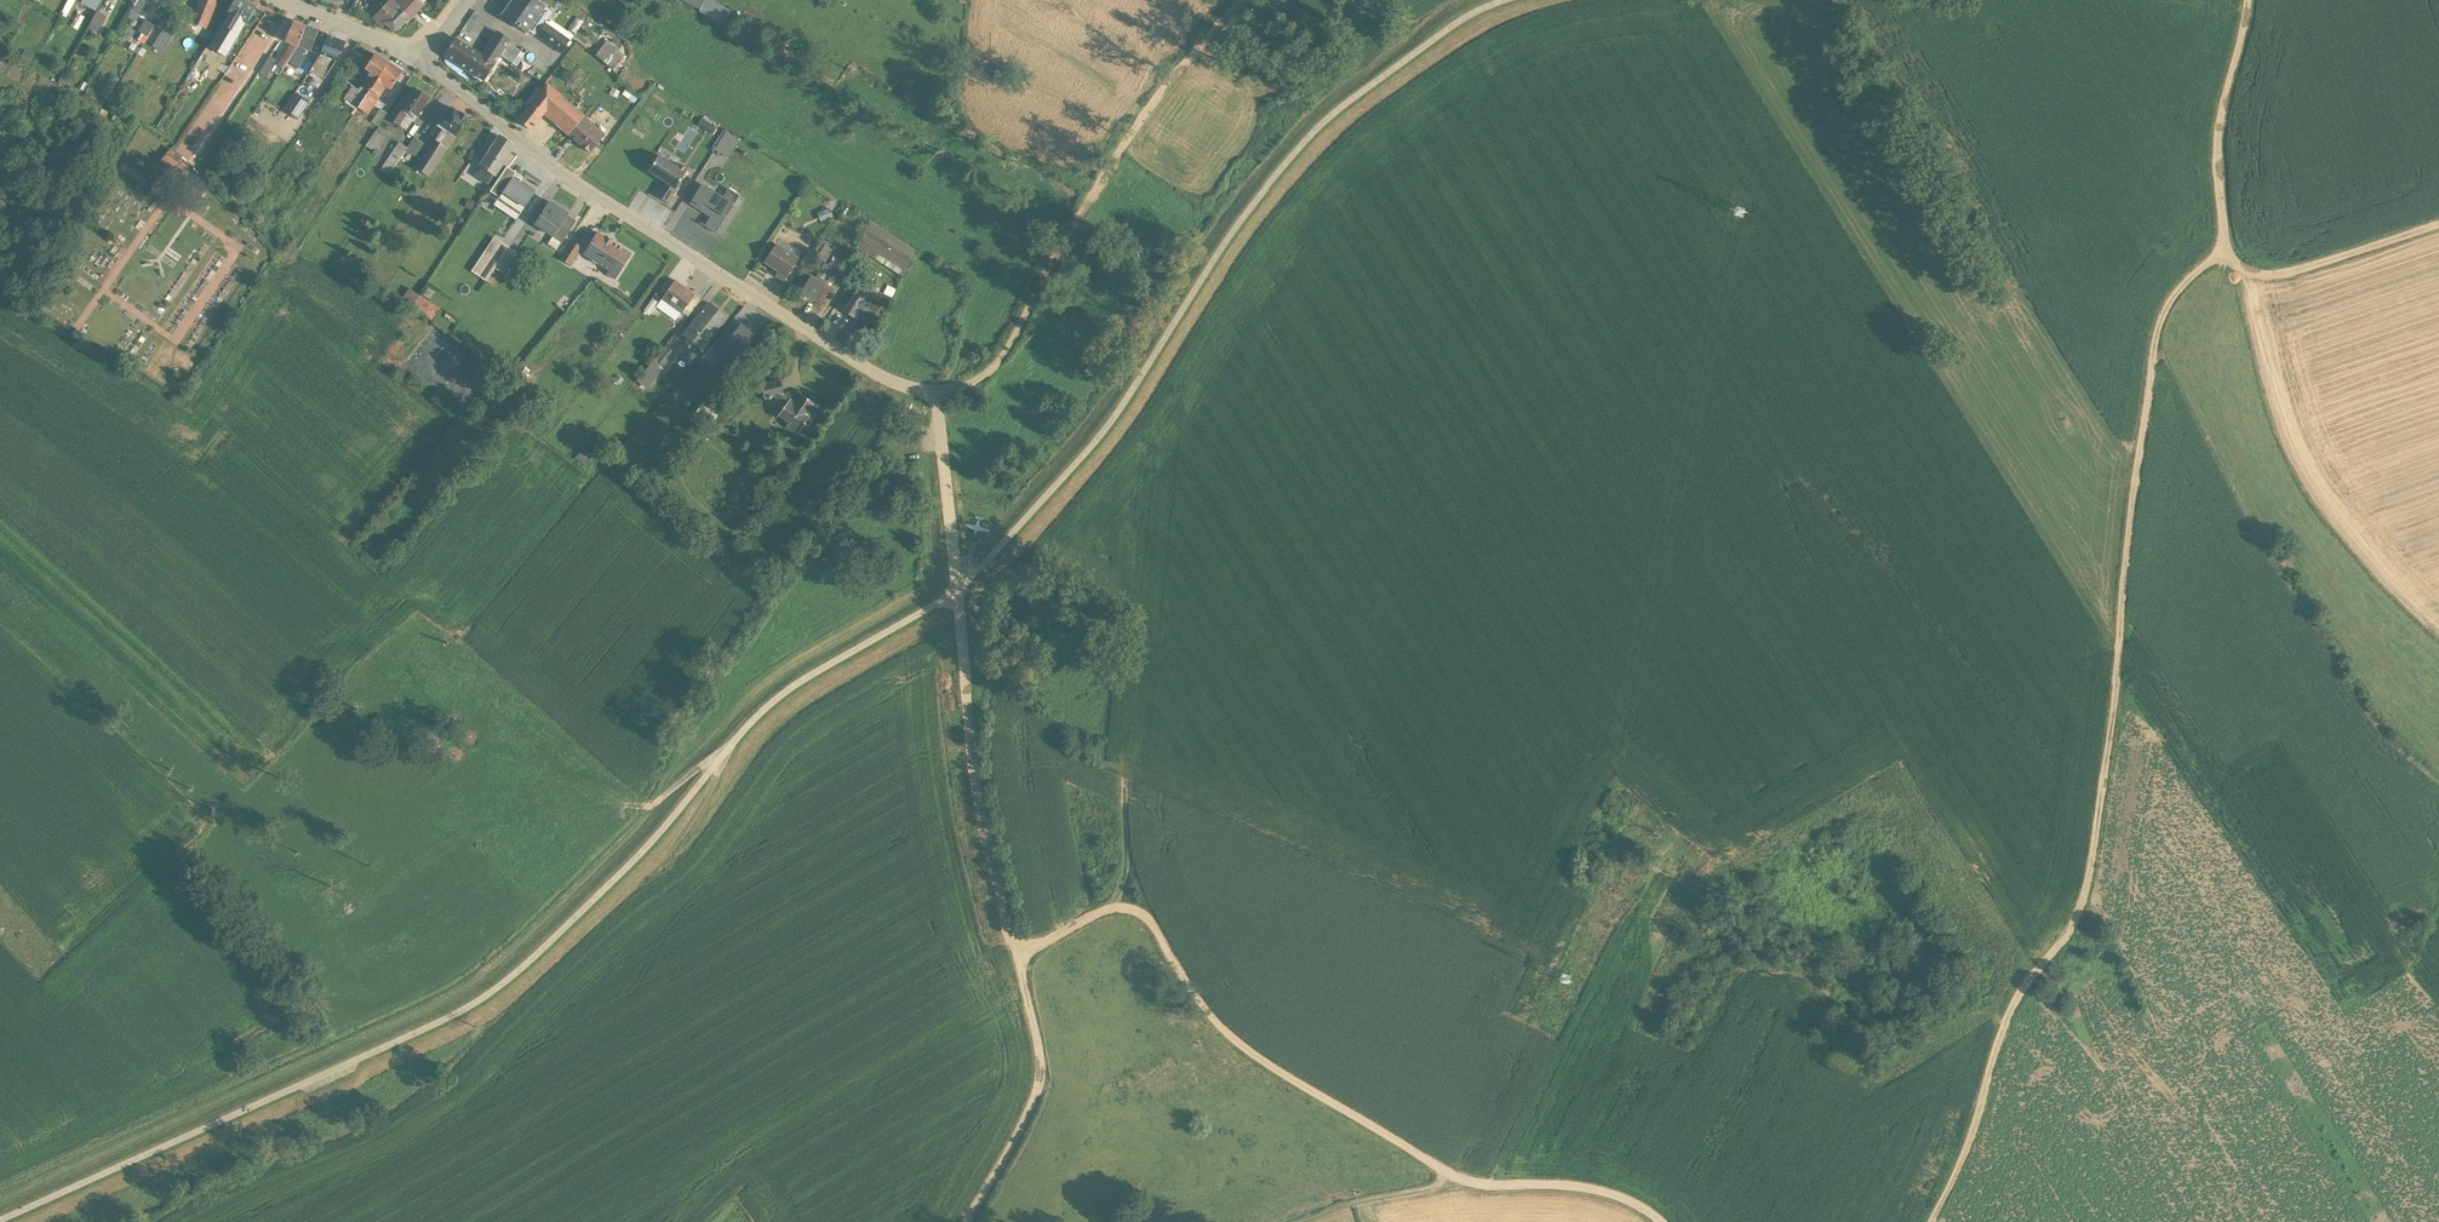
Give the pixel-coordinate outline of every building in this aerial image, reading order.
[(60,14),(66,17),(74,1),(72,0),(68,0),(60,14)] [(101,0),(81,0),(80,3),(94,11),(101,0)] [(145,4),(139,0),(137,0),(127,18),(134,22),(138,15),(145,4)] [(204,28),(217,0),(199,0),(190,22),(204,28)] [(255,7),(241,0),(234,0),(206,46),(224,57),(244,24),(245,24),(255,7)] [(373,19),(381,26),(384,23),(393,32),(406,18),(407,19),(424,2),(422,0),(390,0),(373,19)] [(501,15),(527,33),(528,32),(560,54),(566,45),(568,47),(571,42),(569,41),(573,36),(550,20),(548,22),(545,21),(551,12),(545,8),(545,7),(535,0),(512,0),(501,15)] [(700,11),(699,12),(730,28),(737,15),(709,0),(678,0),(700,11)] [(106,16),(97,11),(88,28),(97,33),(106,16)] [(153,26),(144,21),(138,31),(141,33),(137,40),(143,43),(153,26)] [(297,48),(305,27),(293,22),(292,22),(284,41),(290,44),(276,65),(283,69),(288,62),(297,48)] [(288,62),(298,69),(306,56),(302,54),(305,49),(320,55),(327,36),(305,27),(297,48),(288,62)] [(172,36),(162,30),(152,47),(162,53),(172,36)] [(483,80),(509,40),(496,31),(480,55),(455,39),(444,55),(483,80)] [(320,55),(309,72),(325,78),(336,61),(337,61),(345,43),(345,42),(327,36),(320,55)] [(613,68),(626,55),(608,38),(595,52),(613,68)] [(131,43),(129,48),(137,53),(140,48),(131,43)] [(511,63),(519,51),(507,43),(499,55),(511,63)] [(363,56),(352,49),(347,57),(358,64),(363,56)] [(358,108),(387,62),(375,54),(364,69),(369,72),(368,75),(366,74),(360,84),(361,85),(358,90),(351,86),(343,99),(358,108)] [(390,90),(401,71),(387,62),(358,108),(367,114),(385,87),(390,90)] [(567,135),(583,115),(546,83),(516,120),(530,131),(543,115),(567,135)] [(387,119),(398,126),(399,126),(406,130),(414,117),(417,118),(429,99),(413,88),(406,98),(403,96),(387,119)] [(428,177),(469,119),(453,107),(447,115),(444,114),(428,136),(432,139),(427,145),(413,137),(406,148),(401,156),(409,162),(414,156),(418,159),(413,167),(428,177)] [(379,109),(371,122),(378,126),(386,114),(379,109)] [(605,134),(583,115),(567,135),(588,153),(605,134)] [(701,117),(697,124),(714,133),(718,126),(701,117)] [(729,156),(741,138),(726,129),(715,147),(729,156)] [(375,131),(365,146),(374,152),(384,136),(375,131)] [(493,176),(513,146),(498,136),(478,166),(480,167),(473,176),(487,185),(493,176)] [(401,156),(406,148),(397,142),(379,170),(388,176),(401,156)] [(678,163),(676,166),(658,155),(647,172),(664,183),(662,187),(661,186),(655,195),(667,203),(676,190),(675,189),(687,169),(678,163)] [(518,173),(505,165),(487,191),(498,198),(493,205),(516,220),(525,206),(526,207),(537,190),(516,176),(518,173)] [(702,184),(689,204),(710,217),(705,225),(715,232),(739,196),(728,189),(722,197),(702,184)] [(467,200),(464,207),(471,210),(474,202),(467,200)] [(547,244),(555,249),(559,242),(561,243),(576,221),(567,215),(568,213),(549,200),(533,225),(551,237),(547,244)] [(856,248),(901,276),(912,250),(870,223),(856,248)] [(631,254),(598,232),(582,254),(608,271),(605,274),(614,280),(631,254)] [(508,247),(493,238),(471,271),(485,281),(508,247)] [(833,246),(822,239),(819,243),(818,243),(813,252),(818,255),(816,258),(824,262),(832,249),(831,249),(833,246)] [(582,248),(570,240),(558,258),(570,266),(582,248)] [(785,250),(775,244),(763,262),(777,271),(774,276),(783,281),(801,252),(789,244),(785,250)] [(516,253),(508,247),(494,269),(502,275),(516,253)] [(841,273),(846,264),(832,257),(828,265),(823,263),(814,278),(810,275),(809,276),(799,293),(813,302),(814,301),(822,306),(842,273),(841,273)] [(656,307),(675,321),(694,295),(674,280),(661,299),(656,307)] [(872,289),(860,282),(843,311),(854,317),(856,314),(869,322),(881,304),(873,299),(875,298),(873,297),(876,292),(872,289)] [(403,299),(434,318),(441,307),(411,288),(403,299)] [(658,303),(652,299),(643,310),(649,315),(658,303)] [(683,346),(696,355),(700,350),(701,351),(726,318),(708,303),(681,335),(687,340),(683,346)] [(718,350),(734,362),(755,337),(749,332),(750,332),(739,324),(718,350)] [(658,384),(680,357),(665,345),(635,380),(640,384),(638,387),(641,391),(644,388),(650,393),(652,391),(654,393),(660,386),(658,384)] [(806,419),(810,422),(817,413),(811,409),(814,405),(799,394),(793,402),(783,395),(779,379),(759,384),(764,400),(774,397),(784,405),(777,415),(788,424),(786,426),(796,433),(806,419)]
